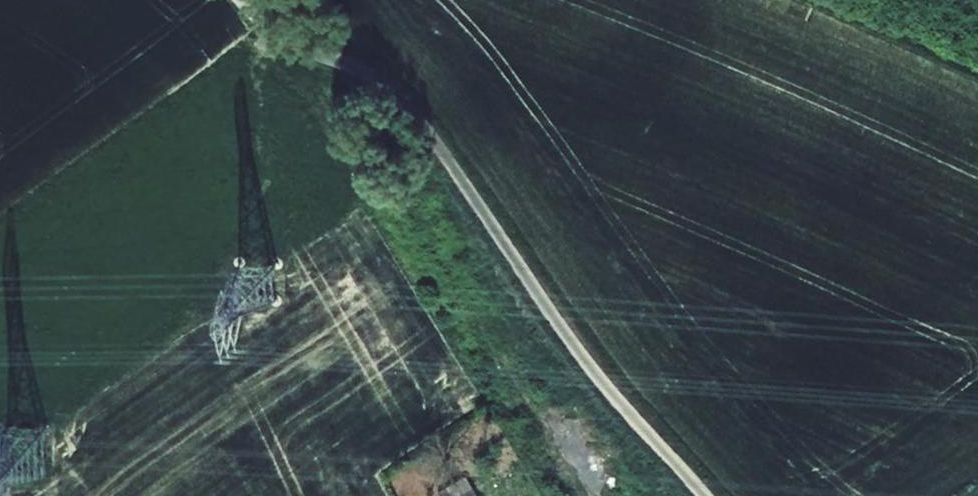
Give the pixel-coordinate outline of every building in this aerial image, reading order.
[(436,491),(438,495),(476,495),(466,476),(436,491)]
